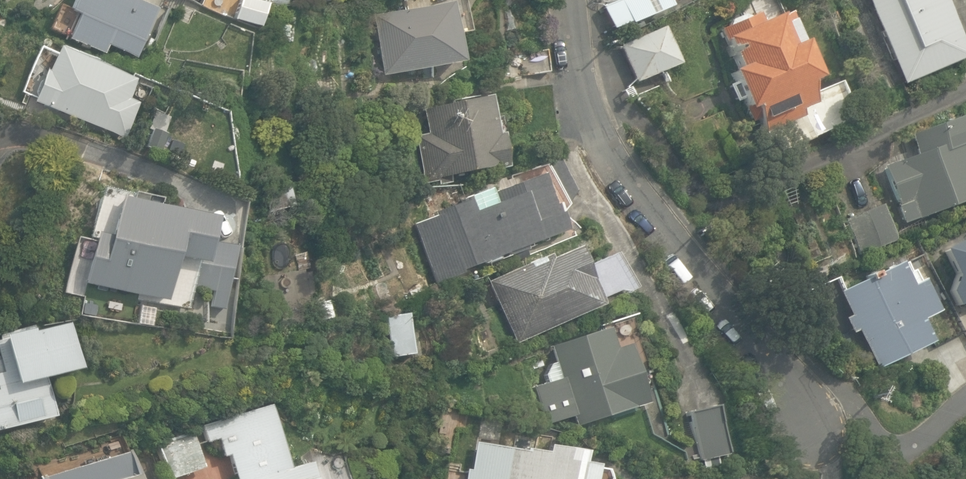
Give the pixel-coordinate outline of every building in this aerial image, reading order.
[(138,57),(157,10),(132,0),(74,0),(69,13),(77,16),(68,39),(104,53),(108,45),(138,57)] [(260,26),(266,6),(247,0),(240,0),(234,17),(260,26)] [(627,25),(664,9),(660,0),(621,0),(617,2),(627,25)] [(901,84),(965,56),(942,0),(865,0),(901,84)] [(615,5),(602,10),(609,29),(623,24),(615,5)] [(382,77),(456,65),(447,7),(373,18),(382,77)] [(754,106),(765,132),(802,115),(800,109),(813,103),(804,83),(813,79),(797,43),(795,44),(782,15),(775,19),(774,16),(759,23),(755,13),(719,29),(737,69),(729,72),(746,110),(754,106)] [(619,47),(634,82),(673,65),(658,30),(619,47)] [(135,78),(57,48),(55,54),(38,47),(21,92),(35,97),(33,102),(125,138),(139,104),(127,99),(135,78)] [(504,52),(507,74),(544,69),(541,47),(504,52)] [(413,137),(422,182),(491,169),(492,172),(502,170),(496,136),(491,137),(484,98),(422,110),(427,135),(413,137)] [(904,223),(965,200),(965,130),(961,116),(910,135),(917,154),(884,167),(898,205),(897,206),(904,223)] [(159,153),(166,134),(152,129),(145,148),(159,153)] [(412,225),(434,284),(497,257),(499,261),(513,255),(514,261),(526,257),(524,250),(527,250),(525,246),(564,232),(562,228),(565,227),(560,214),(575,192),(559,162),(512,176),(516,184),(498,189),(502,201),(493,204),(488,189),(462,199),(462,202),(436,211),(437,215),(412,225)] [(269,187),(272,202),(291,198),(287,182),(269,187)] [(96,241),(86,285),(115,292),(112,305),(130,309),(133,296),(177,306),(182,282),(224,292),(233,250),(205,244),(208,230),(205,223),(196,216),(141,203),(139,208),(123,205),(127,190),(118,188),(108,187),(96,196),(89,209),(90,224),(96,241)] [(894,240),(879,203),(843,218),(858,255),(894,240)] [(940,251),(954,279),(949,292),(956,307),(965,302),(965,238),(940,251)] [(485,280),(514,342),(598,303),(596,298),(618,288),(620,292),(631,286),(611,252),(581,265),(572,245),(547,257),(545,252),(485,280)] [(908,274),(903,264),(898,266),(897,264),(837,293),(849,317),(844,319),(851,333),(856,331),(875,370),(929,343),(918,321),(934,313),(913,271),(908,274)] [(806,285),(825,275),(820,265),(801,274),(806,285)] [(386,321),(391,358),(411,355),(406,318),(386,321)] [(56,416),(47,377),(83,368),(71,323),(38,331),(37,324),(0,334),(0,339),(0,341),(0,430),(56,416)] [(571,412),(575,423),(645,400),(626,342),(614,345),(607,324),(549,343),(554,359),(549,361),(544,371),(546,380),(533,384),(545,420),(571,412)] [(685,409),(695,457),(725,451),(715,403),(685,409)] [(271,405),(200,426),(205,442),(217,439),(223,457),(228,456),(235,478),(318,478),(312,461),(290,468),(271,405)] [(204,469),(191,433),(152,447),(164,478),(178,478),(204,469)] [(474,444),(469,471),(465,470),(464,478),(593,478),(595,467),(581,464),(583,452),(546,446),(545,454),(524,450),(523,452),(474,444)] [(42,478),(135,478),(127,452),(42,478)]
